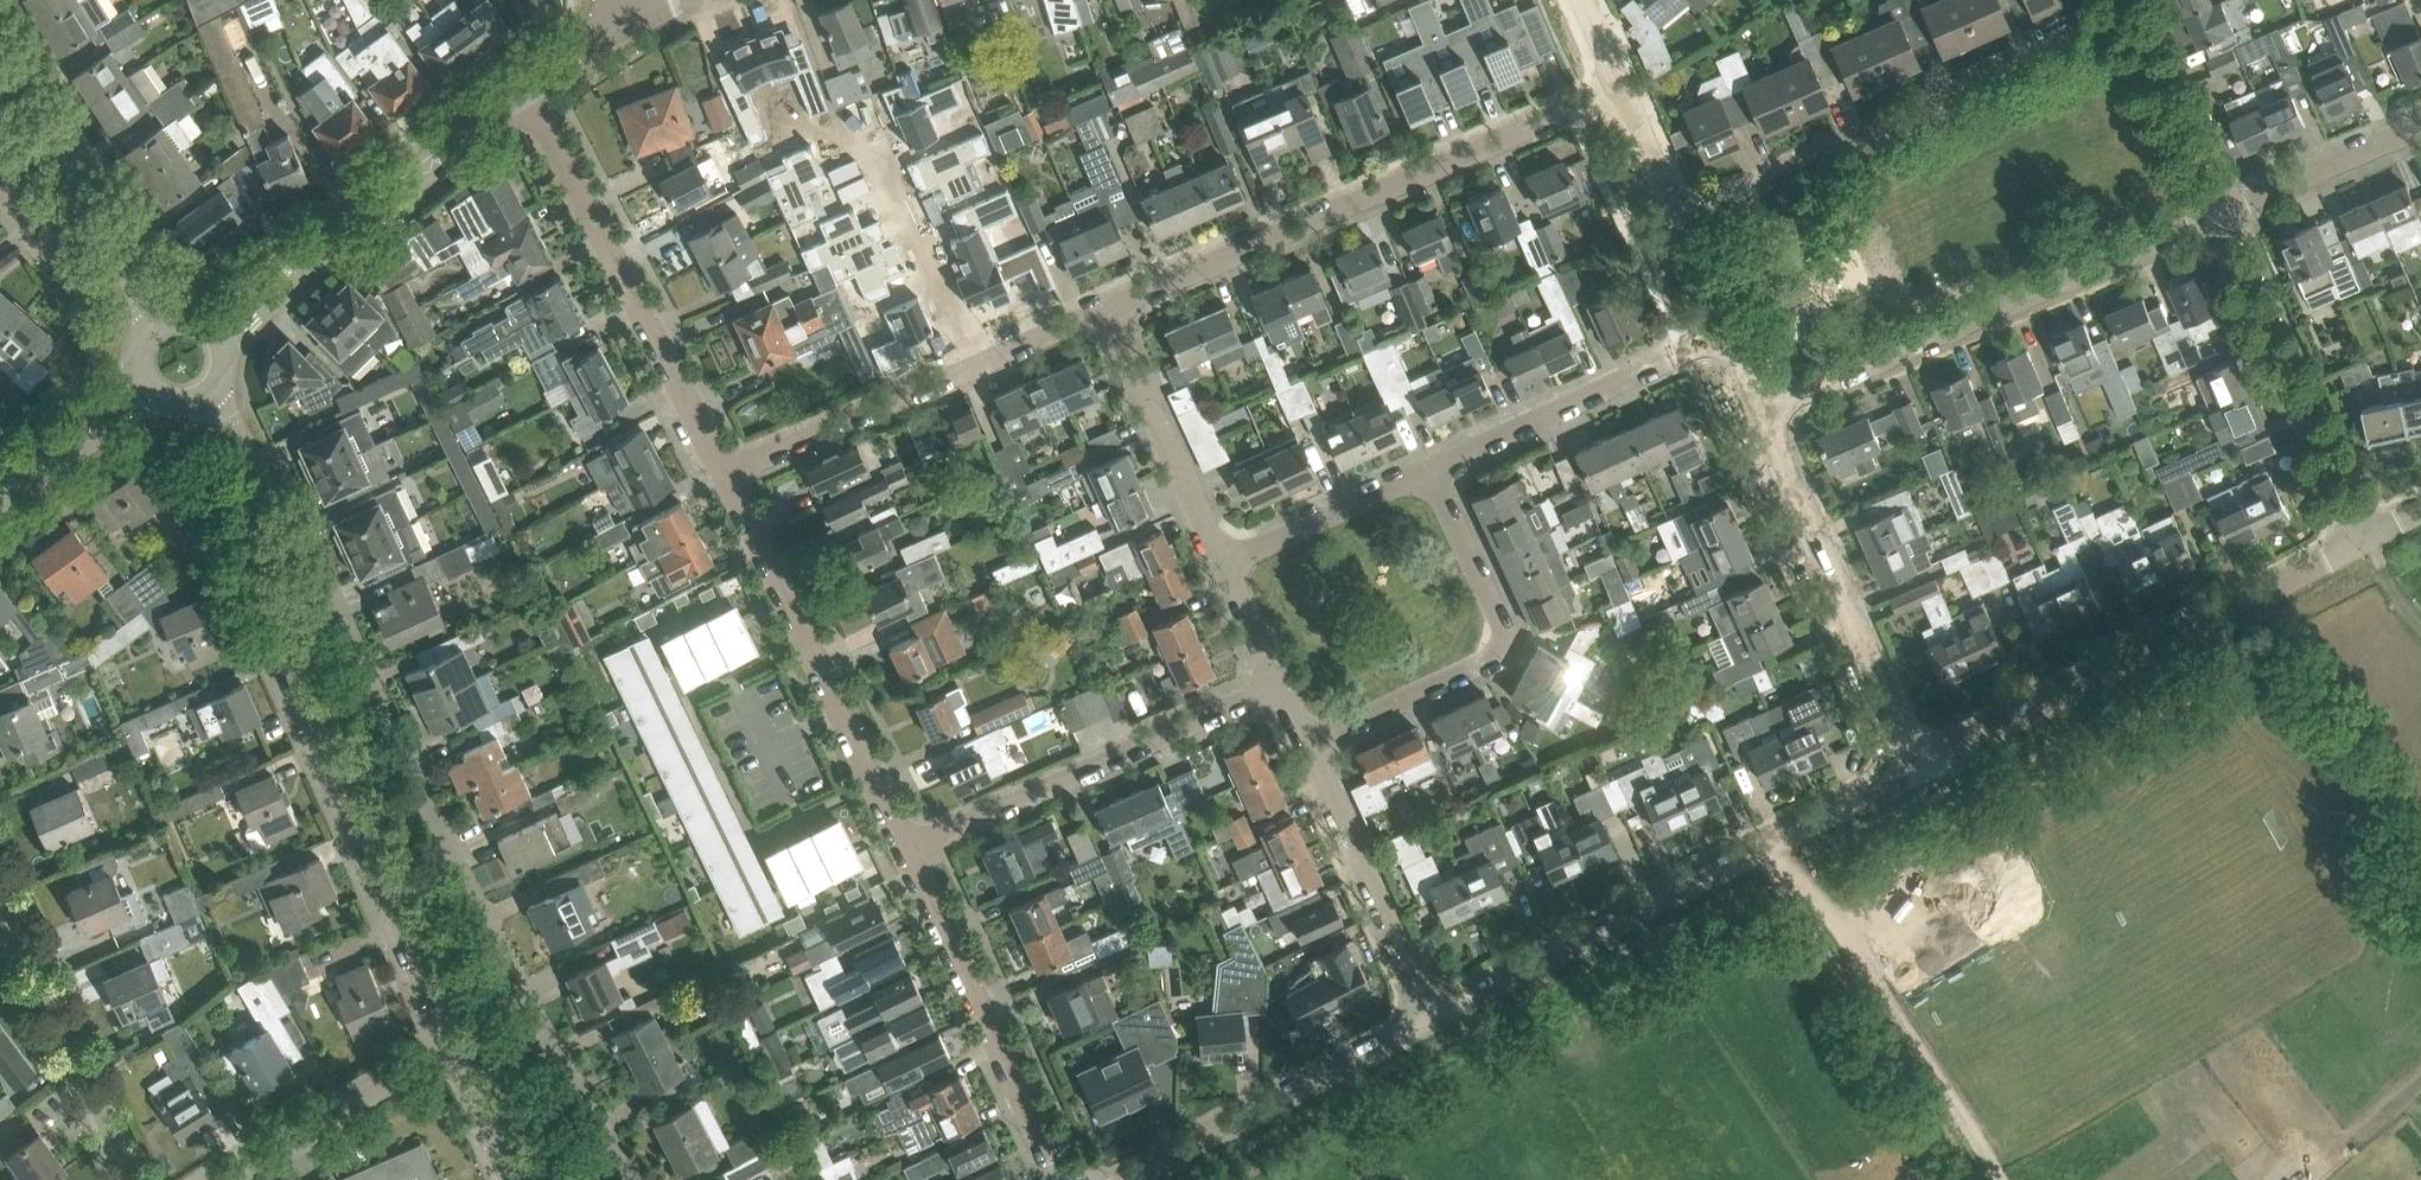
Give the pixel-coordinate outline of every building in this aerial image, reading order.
[(80,0),(29,0),(43,23),(77,2),(80,0)] [(244,0),(188,0),(197,24),(248,141),(254,155),(271,193),(272,194),(308,178),(288,134),(272,142),(263,122),(266,121),(220,13),(239,3),(244,0)] [(274,0),(244,0),(239,3),(250,26),(280,14),(274,0)] [(462,10),(454,0),(452,0),(432,15),(440,26),(466,61),(487,45),(464,14),(462,10)] [(462,10),(464,14),(487,45),(510,29),(489,0),(484,0),(469,11),(466,7),(462,10)] [(521,19),(528,17),(528,20),(535,18),(535,19),(549,16),(548,12),(557,10),(560,4),(559,0),(516,0),(521,19)] [(946,36),(944,29),(943,30),(933,0),(904,0),(904,2),(905,2),(907,8),(889,14),(896,37),(927,27),(931,41),(946,36)] [(947,22),(964,17),(965,20),(974,17),(968,0),(940,0),(947,22)] [(974,17),(978,30),(1018,16),(1010,0),(968,0),(974,17)] [(1055,31),(1082,23),(1075,0),(1046,0),(1055,31)] [(1082,23),(1094,19),(1088,0),(1075,0),(1082,23)] [(1120,10),(1131,6),(1129,1),(1129,0),(1116,0),(1120,10)] [(1190,0),(1173,0),(1184,28),(1199,22),(1190,0)] [(1353,13),(1366,8),(1362,0),(1347,0),(1353,13)] [(1411,5),(1450,97),(1453,104),(1474,96),(1471,89),(1494,79),(1470,21),(1444,32),(1431,0),(1422,0),(1411,5)] [(1526,26),(1543,18),(1537,4),(1520,11),(1515,2),(1493,11),(1489,0),(1461,0),(1470,21),(1494,79),(1497,85),(1518,77),(1515,70),(1540,59),(1526,26)] [(1637,46),(1650,78),(1663,71),(1674,66),(1656,23),(1684,0),(1628,0),(1620,7),(1632,23),(1628,26),(1641,43),(1637,46)] [(1697,15),(1709,5),(1705,0),(1685,0),(1697,15)] [(1865,33),(1885,78),(1917,64),(1907,41),(1920,35),(1905,0),(1884,0),(1878,3),(1877,20),(1880,26),(1865,33)] [(1920,35),(1932,30),(1942,53),(1975,39),(1958,0),(1905,0),(1920,35)] [(2000,0),(1958,0),(1975,39),(2006,25),(1996,2),(2000,0)] [(2032,14),(2063,0),(2026,0),(2032,14)] [(2187,15),(2221,0),(2181,0),(2187,15)] [(2187,15),(2201,46),(2205,44),(2211,58),(2229,51),(2234,49),(2233,47),(2235,46),(2254,38),(2248,25),(2243,27),(2236,9),(2245,5),(2243,0),(2221,0),(2187,15)] [(872,54),(860,27),(849,1),(821,12),(828,29),(826,29),(828,34),(830,33),(837,49),(831,51),(839,68),(872,54)] [(2372,15),(2384,43),(2417,28),(2405,1),(2372,15)] [(77,2),(43,23),(60,51),(94,30),(77,2)] [(2362,3),(2339,12),(2345,27),(2368,17),(2362,3)] [(97,26),(106,39),(136,19),(128,5),(97,26)] [(1450,97),(1411,5),(1407,6),(1422,42),(1382,59),(1410,123),(1430,114),(1427,107),(1450,97)] [(2337,49),(2309,62),(2317,79),(2316,79),(2331,114),(2362,101),(2357,90),(2370,84),(2351,41),(2345,27),(2339,12),(2324,19),(2337,49)] [(348,44),(335,54),(352,77),(360,72),(392,116),(412,101),(431,87),(413,62),(417,58),(390,21),(384,24),(377,14),(357,27),(361,33),(348,43),(348,44)] [(136,19),(106,39),(114,51),(144,31),(136,19)] [(1356,25),(1331,36),(1349,74),(1373,63),(1356,25)] [(422,29),(412,37),(443,78),(466,61),(440,26),(437,29),(440,33),(431,40),(422,29)] [(1139,94),(1199,67),(1194,54),(1192,54),(1180,26),(1146,40),(1155,63),(1131,74),(1139,94)] [(2254,38),(2235,46),(2243,64),(2273,51),(2279,65),(2292,59),(2278,27),(2264,33),(2253,38),(2254,38)] [(780,29),(754,40),(762,60),(785,51),(786,53),(789,51),(797,69),(792,71),(811,116),(827,109),(802,41),(788,47),(780,29)] [(1826,29),(1813,35),(1830,75),(1842,69),(1852,92),(1885,78),(1865,33),(1834,47),(1826,29)] [(1792,65),(1776,72),(1795,117),(1827,103),(1817,80),(1830,75),(1813,35),(1798,41),(1799,43),(1794,45),(1791,48),(1789,53),(1789,59),(1792,65)] [(2409,80),(2420,75),(2420,38),(2388,52),(2394,65),(2401,62),(2409,80)] [(735,69),(719,76),(751,144),(767,138),(747,90),(744,91),(737,73),(741,71),(740,70),(762,60),(754,40),(728,51),(735,69)] [(1209,47),(1194,54),(1199,67),(1201,67),(1208,83),(1222,77),(1209,47)] [(2229,51),(2211,58),(2207,60),(2213,76),(2240,65),(2234,49),(2229,51)] [(376,128),(354,97),(357,94),(325,50),(302,67),(313,82),(337,115),(357,142),(376,128)] [(1795,117),(1776,72),(1751,83),(1737,50),(1715,60),(1720,72),(1721,74),(1722,73),(1740,114),(1753,108),(1763,131),(1795,117)] [(953,51),(925,62),(935,88),(951,81),(963,76),(953,51)] [(76,76),(93,101),(143,67),(142,65),(125,76),(109,53),(76,76)] [(1693,59),(1698,70),(1709,65),(1704,54),(1693,59)] [(1126,62),(1100,73),(1113,105),(1139,94),(1131,74),(1126,62)] [(906,100),(922,93),(912,66),(895,73),(899,84),(906,100)] [(143,67),(93,101),(112,128),(149,102),(157,114),(188,93),(194,89),(184,75),(178,79),(161,92),(143,67)] [(850,70),(825,79),(835,106),(860,97),(851,72),(850,70)] [(1329,151),(1304,93),(1317,88),(1317,86),(1316,86),(1310,70),(1280,83),(1287,98),(1272,104),(1271,105),(1285,140),(1302,132),(1313,158),(1329,151)] [(1696,91),(1702,103),(1705,110),(1687,118),(1696,137),(1694,138),(1696,142),(1697,141),(1704,157),(1737,142),(1727,120),(1740,114),(1722,73),(1721,74),(1720,72),(1699,81),(1696,91)] [(1339,77),(1317,86),(1317,88),(1325,106),(1336,101),(1351,136),(1384,122),(1362,73),(1341,82),(1339,77)] [(2277,100),(2262,106),(2277,138),(2305,126),(2284,78),(2270,84),(2277,100)] [(899,84),(882,90),(893,116),(896,115),(909,147),(938,135),(930,116),(960,103),(951,81),(935,88),(922,93),(906,100),(899,84)] [(301,104),(299,106),(337,156),(357,142),(337,115),(313,82),(295,95),(301,104)] [(689,133),(682,110),(674,87),(653,95),(657,104),(623,116),(637,152),(664,142),(666,147),(685,140),(683,135),(689,133)] [(1272,104),(1265,89),(1232,104),(1264,179),(1280,172),(1269,146),(1285,140),(1271,105),(1272,104)] [(2255,90),(2241,96),(2225,103),(2247,151),(2277,138),(2262,106),(2255,90)] [(1070,125),(1076,122),(1089,116),(1103,110),(1109,107),(1102,92),(1063,109),(1065,113),(1070,125)] [(128,152),(146,176),(178,152),(178,151),(192,141),(176,118),(196,105),(188,93),(157,114),(164,125),(128,152)] [(719,94),(702,101),(714,131),(731,124),(719,94)] [(1125,116),(1130,129),(1158,118),(1152,104),(1125,116)] [(1217,104),(1204,109),(1222,152),(1235,146),(1217,104)] [(1016,108),(983,122),(994,146),(996,153),(1028,139),(1016,108)] [(1021,115),(1023,119),(1034,141),(1044,136),(1032,110),(1021,115)] [(1065,113),(1043,123),(1048,135),(1070,125),(1065,113)] [(1089,116),(1076,122),(1087,149),(1108,196),(1122,190),(1100,140),(1089,116)] [(1158,118),(1130,129),(1136,142),(1163,130),(1158,118)] [(222,126),(239,148),(214,166),(224,179),(241,166),(254,155),(248,141),(231,119),(222,126)] [(982,131),(907,164),(919,193),(931,188),(940,184),(947,200),(948,202),(976,189),(964,162),(972,159),(991,151),(982,131)] [(692,144),(669,153),(675,169),(698,160),(692,144)] [(787,166),(767,175),(791,226),(818,215),(807,189),(827,181),(811,144),(782,156),(787,166)] [(1108,196),(1087,149),(1079,153),(1093,184),(1069,194),(1071,197),(1070,198),(1097,261),(1125,249),(1110,216),(1115,213),(1107,196),(1108,196)] [(178,152),(146,176),(166,203),(198,179),(178,152)] [(254,155),(241,166),(256,199),(271,193),(254,155)] [(760,159),(725,178),(733,193),(738,191),(766,175),(762,167),(760,159)] [(1228,161),(1199,173),(1214,210),(1243,198),(1228,161)] [(1527,176),(1536,198),(1541,209),(1544,208),(1548,217),(1584,201),(1574,176),(1569,178),(1562,161),(1527,176)] [(1163,169),(1170,186),(1186,222),(1214,210),(1199,173),(1186,179),(1179,162),(1163,169)] [(696,163),(682,170),(661,181),(675,208),(710,190),(696,163)] [(421,228),(368,266),(382,285),(385,290),(498,229),(496,225),(525,209),(506,173),(475,190),(450,207),(464,233),(435,249),(422,229),(421,228)] [(766,175),(738,191),(745,204),(774,189),(766,175)] [(451,192),(457,199),(469,190),(464,183),(451,192)] [(2375,199),(2386,226),(2392,239),(2398,252),(2420,242),(2420,218),(2407,185),(2375,199)] [(1141,198),(1148,213),(1157,235),(1186,222),(1170,186),(1141,198)] [(212,197),(198,207),(179,221),(199,248),(209,240),(212,244),(215,242),(212,238),(232,223),(223,210),(236,200),(227,187),(213,197),(212,197)] [(1469,199),(1467,200),(1485,241),(1501,234),(1503,238),(1517,231),(1519,230),(1517,225),(1501,187),(1487,193),(1486,191),(1482,193),(1482,195),(1469,201),(1469,199)] [(957,235),(950,238),(965,273),(998,258),(984,226),(998,220),(1016,212),(1006,189),(952,213),(953,215),(961,233),(957,235)] [(1036,196),(1018,204),(1028,232),(1042,226),(1052,249),(1054,248),(1057,255),(1056,256),(1064,274),(1072,270),(1072,272),(1097,261),(1070,198),(1054,205),(1055,209),(1043,214),(1036,196)] [(2386,226),(2375,199),(2342,213),(2359,252),(2392,239),(2386,226)] [(827,239),(801,250),(810,269),(827,262),(826,261),(880,238),(880,239),(886,236),(881,224),(864,231),(853,207),(819,222),(827,239)] [(691,238),(704,263),(736,245),(736,246),(750,239),(736,213),(722,221),(691,238)] [(1438,214),(1403,229),(1412,250),(1416,260),(1418,264),(1437,255),(1445,273),(1460,266),(1447,236),(1438,214)] [(529,218),(484,242),(495,264),(541,240),(529,218)] [(1531,218),(1517,225),(1519,230),(1517,231),(1538,279),(1553,272),(1554,272),(1538,236),(1536,231),(1531,218)] [(1538,236),(1554,272),(1560,269),(1556,258),(1565,254),(1552,224),(1536,231),(1538,236)] [(2296,272),(2306,295),(2336,282),(2342,295),(2361,287),(2351,264),(2345,252),(2331,258),(2317,224),(2296,233),(2294,228),(2282,234),(2284,238),(2282,239),(2290,258),(2286,260),(2292,274),(2296,272)] [(736,245),(704,263),(717,288),(748,271),(756,290),(791,277),(792,277),(786,260),(765,268),(750,239),(736,246),(736,245)] [(880,239),(827,262),(835,282),(855,273),(867,301),(890,291),(884,277),(906,268),(896,246),(886,250),(883,245),(880,239)] [(495,264),(455,286),(461,299),(465,298),(487,287),(486,285),(513,270),(518,280),(553,261),(541,240),(495,264)] [(1354,299),(1391,283),(1374,241),(1337,257),(1354,299)] [(965,273),(956,277),(968,305),(988,297),(993,308),(1012,299),(1003,279),(1030,268),(1040,291),(1054,285),(1035,242),(1012,252),(998,258),(965,273)] [(2363,258),(2351,264),(2361,287),(2373,282),(2363,258)] [(1560,269),(1554,272),(1569,305),(1586,298),(1572,264),(1560,269)] [(1310,268),(1280,281),(1294,315),(1310,308),(1317,324),(1331,318),(1310,268)] [(1472,306),(1491,298),(1479,271),(1460,279),(1472,306)] [(1538,279),(1537,280),(1552,313),(1569,305),(1554,272),(1553,272),(1538,279)] [(2404,272),(2391,278),(2396,290),(2409,285),(2404,272)] [(2153,332),(2171,373),(2204,359),(2196,342),(2210,335),(2208,329),(2221,324),(2200,274),(2185,280),(2183,275),(2171,281),(2173,286),(2170,287),(2184,317),(2170,323),(2170,324),(2169,324),(2157,330),(2153,332)] [(510,315),(494,324),(502,338),(511,333),(510,331),(572,297),(560,275),(506,304),(506,307),(510,315)] [(1409,283),(1422,312),(1437,305),(1425,276),(1409,283)] [(385,290),(383,292),(388,301),(396,317),(420,305),(411,288),(406,279),(385,290)] [(338,282),(323,296),(376,349),(396,328),(380,301),(375,295),(369,301),(349,281),(343,287),(338,282)] [(1280,281),(1251,293),(1266,327),(1294,315),(1280,281)] [(1393,289),(1411,333),(1423,328),(1427,326),(1408,283),(1393,289)] [(789,294),(735,319),(747,343),(842,299),(835,285),(811,298),(810,296),(794,304),(789,294)] [(1639,328),(1620,289),(1588,304),(1606,342),(1639,328)] [(7,331),(25,312),(0,290),(0,340),(7,331)] [(1514,303),(1509,291),(1491,299),(1498,315),(1516,307),(1514,303)] [(323,296),(308,311),(313,315),(307,322),(327,341),(321,348),(350,375),(376,349),(323,296)] [(895,336),(871,347),(882,372),(920,355),(913,338),(932,329),(918,296),(884,311),(895,336)] [(482,348),(481,349),(487,359),(512,346),(522,341),(530,356),(552,344),(549,338),(563,331),(584,320),(572,297),(510,331),(511,333),(502,338),(492,343),(482,348)] [(842,299),(747,343),(758,368),(765,365),(792,351),(793,355),(831,338),(829,334),(838,329),(847,348),(863,341),(843,299),(842,299)] [(2122,345),(2153,332),(2157,330),(2169,324),(2161,306),(2149,311),(2143,299),(2108,314),(2122,345)] [(420,305),(396,317),(412,346),(435,333),(420,305)] [(1225,305),(1195,318),(1209,352),(1215,366),(1244,353),(1246,353),(1241,342),(1234,327),(1225,305)] [(1546,324),(1529,333),(1546,369),(1577,355),(1572,343),(1584,337),(1569,305),(1552,313),(1553,315),(1544,319),(1546,324)] [(0,340),(0,348),(19,365),(10,375),(28,390),(47,369),(38,361),(56,339),(25,312),(7,331),(0,340)] [(1334,323),(1346,351),(1335,355),(1338,362),(1362,352),(1354,333),(1348,317),(1334,323)] [(1209,352),(1195,318),(1166,330),(1179,362),(1166,368),(1173,385),(1200,373),(1194,359),(1209,352)] [(1423,328),(1429,342),(1443,336),(1437,322),(1427,326),(1423,328)] [(2084,324),(2053,337),(2070,375),(2087,368),(2094,385),(2104,381),(2119,416),(2137,408),(2125,382),(2124,378),(2120,370),(2106,339),(2093,344),(2084,324)] [(1504,359),(1505,362),(1515,384),(1546,369),(1529,333),(1526,326),(1509,334),(1518,353),(1504,359)] [(1443,370),(1442,371),(1460,409),(1491,395),(1480,371),(1491,365),(1474,329),(1460,336),(1470,357),(1443,370)] [(474,333),(461,340),(463,343),(467,353),(469,355),(481,349),(482,348),(474,333)] [(1261,334),(1253,337),(1261,355),(1276,390),(1288,384),(1289,384),(1275,349),(1269,352),(1261,334)] [(1253,337),(1241,342),(1246,353),(1244,353),(1248,361),(1261,355),(1253,337)] [(270,374),(271,376),(269,376),(280,400),(306,388),(316,409),(332,401),(330,395),(343,382),(315,354),(309,360),(289,340),(273,355),(274,356),(272,358),(271,360),(271,361),(270,364),(269,365),(269,367),(269,368),(269,370),(269,371),(270,374)] [(1391,340),(1377,347),(1389,374),(1400,397),(1407,412),(1421,406),(1421,407),(1429,424),(1460,409),(1442,371),(1443,370),(1440,366),(1409,380),(1391,340)] [(463,343),(452,348),(456,358),(467,353),(463,343)] [(540,358),(532,362),(546,389),(554,385),(562,380),(571,397),(613,375),(599,347),(579,358),(576,351),(562,358),(557,349),(540,358)] [(1362,354),(1363,355),(1374,381),(1386,376),(1386,375),(1389,374),(1377,347),(1362,354)] [(1999,375),(2001,379),(2002,379),(2011,400),(2007,402),(2014,420),(2040,410),(2032,392),(2043,387),(2027,349),(1995,362),(2000,374),(1999,375)] [(431,354),(419,360),(425,372),(437,366),(431,354)] [(1082,359),(1053,371),(1069,408),(1098,395),(1082,359)] [(2171,373),(2162,377),(2153,381),(2158,392),(2166,388),(2196,375),(2210,406),(2222,401),(2223,402),(2250,391),(2237,359),(2209,371),(2204,359),(2171,373)] [(2347,386),(2373,375),(2366,360),(2340,371),(2347,386)] [(418,361),(396,371),(406,381),(412,378),(424,374),(418,361)] [(2134,365),(2120,370),(2124,378),(2125,382),(2139,376),(2134,365)] [(2396,371),(2409,433),(2420,430),(2420,370),(2415,371),(2414,367),(2396,371)] [(396,371),(364,385),(369,398),(406,381),(396,371)] [(1053,371),(1024,384),(1040,420),(1069,408),(1053,371)] [(2409,433),(2396,371),(2379,375),(2384,402),(2363,407),(2370,441),(2409,433)] [(466,375),(439,390),(445,402),(473,387),(466,375)] [(613,375),(571,397),(580,414),(572,418),(580,434),(611,418),(608,412),(627,401),(613,375)] [(1944,414),(1946,419),(1949,418),(1955,431),(1985,418),(2002,460),(2011,479),(2024,474),(1990,395),(1978,401),(1967,375),(1935,388),(1946,413),(1944,414)] [(1289,384),(1288,384),(1303,415),(1316,409),(1303,380),(1301,381),(1300,380),(1289,384)] [(453,428),(504,401),(494,381),(443,409),(453,428)] [(1040,420),(1024,384),(996,396),(1012,432),(1040,420)] [(1275,392),(1289,422),(1303,415),(1288,384),(1276,390),(1277,391),(1275,392)] [(364,385),(347,393),(336,398),(342,410),(369,398),(364,385)] [(2045,395),(2065,442),(2081,435),(2061,389),(2045,395)] [(432,391),(420,397),(431,418),(443,412),(432,391)] [(2225,439),(2264,422),(2263,420),(2268,419),(2261,403),(2256,405),(2250,391),(2223,402),(2211,408),(2225,439)] [(1882,446),(1876,433),(1900,423),(1907,438),(1923,431),(1910,401),(1894,408),(1895,411),(1871,421),(1869,417),(1820,438),(1828,456),(1830,456),(1834,467),(1854,458),(1860,472),(1876,465),(1870,451),(1882,446)] [(1203,402),(1178,414),(1184,429),(1210,417),(1203,402)] [(1386,402),(1355,416),(1371,450),(1401,436),(1386,402)] [(1679,404),(1654,415),(1670,452),(1679,471),(1683,469),(1704,459),(1696,440),(1679,404)] [(946,428),(954,446),(981,434),(969,407),(951,415),(955,424),(946,428)] [(298,456),(307,475),(375,443),(359,409),(323,426),(327,433),(301,445),(304,453),(298,456)] [(1654,415),(1628,427),(1645,463),(1670,452),(1654,415)] [(1325,430),(1331,443),(1341,464),(1371,450),(1355,416),(1325,430)] [(1210,417),(1184,429),(1203,470),(1229,458),(1210,417)] [(1628,427),(1601,440),(1622,485),(1632,480),(1628,471),(1645,463),(1628,427)] [(594,478),(599,486),(657,456),(642,428),(606,448),(608,452),(589,461),(597,476),(594,478)] [(1114,428),(1092,438),(1087,440),(1093,453),(1098,451),(1120,441),(1114,428)] [(452,430),(440,436),(449,455),(462,449),(452,430)] [(2086,442),(2093,458),(2109,450),(2102,435),(2086,442)] [(2270,435),(2241,447),(2248,463),(2276,450),(2270,435)] [(849,484),(851,489),(885,474),(868,436),(856,442),(855,441),(804,465),(807,470),(804,472),(809,484),(812,482),(816,491),(828,486),(831,492),(849,484)] [(2159,482),(2151,465),(2159,461),(2148,436),(2134,442),(2145,468),(2153,485),(2159,482)] [(1002,445),(991,451),(999,469),(998,470),(1008,493),(1010,492),(1024,485),(1026,485),(1021,474),(1030,469),(1016,439),(1002,445)] [(1601,440),(1575,451),(1592,487),(1605,481),(1614,502),(1620,499),(1626,512),(1640,505),(1633,490),(1626,493),(1622,485),(1601,440)] [(1299,441),(1269,454),(1285,490),(1315,476),(1299,441)] [(2220,442),(2158,469),(2163,480),(2176,475),(2190,468),(2225,454),(2220,442)] [(375,443),(307,475),(315,494),(322,491),(325,498),(351,487),(355,494),(391,478),(386,468),(375,443)] [(1064,466),(1073,462),(1082,458),(1076,445),(1058,453),(1064,466)] [(462,449),(449,455),(459,475),(471,469),(462,449)] [(1089,469),(1102,498),(1138,481),(1125,453),(1089,469)] [(1238,469),(1235,461),(1225,466),(1236,492),(1246,487),(1254,504),(1285,490),(1269,454),(1238,469)] [(657,456),(605,483),(619,513),(636,504),(651,496),(672,485),(657,456)] [(1554,462),(1567,490),(1580,484),(1567,456),(1554,462)] [(1073,462),(1064,466),(1046,475),(1052,488),(1079,475),(1073,462)] [(1733,464),(1698,475),(1702,489),(1737,478),(1733,464)] [(885,474),(851,489),(852,490),(822,503),(833,528),(868,511),(863,501),(891,488),(907,481),(901,466),(885,474)] [(95,502),(109,521),(113,527),(128,516),(132,522),(163,499),(141,468),(95,502)] [(1953,468),(1940,474),(1946,488),(1959,517),(1972,512),(1959,482),(1953,468)] [(2190,468),(2176,475),(2189,502),(2202,497),(2190,468)] [(1670,475),(1676,488),(1689,482),(1683,469),(1679,471),(1670,475)] [(2268,469),(2238,483),(2244,497),(2261,532),(2291,518),(2268,469)] [(994,524),(1018,514),(998,470),(958,487),(963,500),(983,491),(994,486),(997,492),(999,491),(1007,508),(990,515),(994,524)] [(488,500),(505,491),(495,471),(478,479),(488,500)] [(2176,475),(2163,480),(2175,508),(2189,502),(2176,475)] [(1473,499),(1485,525),(1520,509),(1521,511),(1533,505),(1520,477),(1473,499)] [(1151,510),(1138,481),(1102,498),(1091,503),(1097,516),(1108,511),(1115,526),(1151,510)] [(1689,482),(1676,488),(1681,500),(1694,495),(1689,482)] [(2222,489),(2208,496),(2215,511),(2214,512),(2220,525),(2230,547),(2261,532),(2244,497),(2238,483),(2222,489)] [(333,532),(342,551),(411,520),(395,485),(359,502),(362,510),(336,522),(340,529),(333,532)] [(1024,485),(1010,492),(1015,504),(1016,506),(1026,501),(1028,494),(1024,485)] [(480,487),(468,493),(477,512),(490,506),(480,487)] [(1865,506),(1871,520),(1858,525),(1871,555),(1906,540),(1927,531),(1908,487),(1865,506)] [(501,495),(491,500),(509,536),(518,531),(508,510),(501,495)] [(2073,503),(2079,516),(2093,510),(2087,497),(2073,503)] [(1711,499),(1690,509),(1674,516),(1690,552),(1740,529),(1727,503),(1716,508),(1711,499)] [(2062,564),(2047,570),(2071,621),(2101,607),(2084,571),(2084,572),(2075,552),(2079,550),(2080,551),(2092,545),(2079,516),(2073,503),(2071,499),(2053,507),(2068,540),(2054,546),(2062,564)] [(1984,510),(1994,534),(2020,523),(2009,500),(1984,510)] [(645,536),(630,543),(640,561),(644,558),(653,552),(696,530),(681,501),(641,522),(639,523),(641,527),(645,536)] [(1586,501),(1574,507),(1580,520),(1580,521),(1593,515),(1592,514),(1589,508),(1586,501)] [(1520,509),(1485,525),(1497,551),(1547,527),(1551,526),(1539,502),(1533,505),(1521,511),(1520,509)] [(1640,505),(1626,512),(1636,532),(1649,525),(1640,505)] [(1574,507),(1561,513),(1564,519),(1567,527),(1580,521),(1580,520),(1574,507)] [(2093,510),(2079,516),(2092,545),(2107,539),(2093,510)] [(598,532),(614,523),(608,511),(591,520),(592,522),(598,532)] [(2173,513),(2142,527),(2165,577),(2196,563),(2173,513)] [(854,572),(876,562),(890,555),(878,531),(883,529),(886,535),(902,527),(897,515),(858,533),(859,537),(842,545),(854,572)] [(598,532),(591,535),(598,549),(631,532),(624,518),(614,523),(598,532)] [(411,520),(342,551),(351,570),(357,567),(361,575),(386,563),(390,570),(426,554),(411,520)] [(80,595),(107,576),(67,521),(50,534),(48,530),(34,540),(37,544),(29,550),(57,587),(63,582),(75,599),(80,595)] [(1547,527),(1497,551),(1509,577),(1545,560),(1557,554),(1559,553),(1547,527)] [(2119,556),(2125,569),(2135,591),(2165,577),(2142,527),(2113,540),(2120,555),(2119,556)] [(1047,569),(1091,550),(1102,545),(1095,528),(1056,546),(1051,534),(1035,542),(1047,569)] [(909,562),(910,562),(921,557),(933,552),(950,544),(943,529),(899,548),(906,563),(909,562)] [(1609,553),(1609,552),(1618,548),(1609,529),(1600,534),(1609,553)] [(1740,529),(1690,552),(1697,567),(1711,561),(1716,572),(1752,556),(1740,529)] [(640,561),(638,562),(646,580),(649,578),(658,597),(691,580),(687,574),(692,572),(713,561),(697,531),(696,531),(696,530),(653,552),(644,558),(640,561)] [(1174,560),(1161,530),(1135,542),(1133,537),(1099,552),(1106,568),(1122,561),(1130,580),(1147,572),(1174,560)] [(1906,540),(1871,555),(1884,585),(1934,563),(1928,549),(1934,546),(1927,531),(1906,540)] [(494,532),(466,543),(473,561),(501,550),(494,532)] [(462,542),(436,554),(448,578),(473,566),(474,566),(472,563),(463,542),(462,542)] [(1965,548),(1943,557),(1950,572),(1970,563),(1981,558),(1977,548),(1968,551),(1966,547),(1965,548)] [(1091,550),(1047,569),(1047,570),(1054,585),(1082,573),(1098,566),(1091,550)] [(1034,551),(1012,561),(1018,575),(1040,565),(1034,551)] [(1615,566),(1622,581),(1639,573),(1629,551),(1612,559),(1615,566)] [(943,575),(933,552),(921,557),(910,562),(897,568),(898,570),(884,576),(887,582),(864,593),(878,622),(904,609),(908,618),(927,609),(917,587),(943,575)] [(1596,558),(1602,572),(1615,566),(1612,559),(1609,552),(1609,553),(1596,558)] [(1997,552),(1984,558),(1997,585),(2010,580),(1997,552)] [(1545,560),(1509,577),(1521,603),(1557,586),(1557,585),(1569,579),(1557,554),(1545,560)] [(1596,558),(1584,564),(1590,577),(1602,572),(1596,558)] [(1984,558),(1971,564),(1961,568),(1974,595),(1983,591),(1997,585),(1984,558)] [(1174,560),(1147,572),(1161,601),(1188,589),(1174,560)] [(147,563),(126,579),(145,607),(167,590),(147,563)] [(2043,563),(2014,577),(2025,601),(2040,635),(2071,621),(2047,570),(2046,571),(2043,563)] [(1639,576),(1625,582),(1629,593),(1644,587),(1639,576)] [(1702,576),(1675,588),(1681,600),(1679,601),(1680,602),(1708,589),(1702,576)] [(403,593),(376,606),(392,642),(440,619),(421,577),(400,587),(403,593)] [(1912,589),(1891,598),(1897,614),(1924,602),(1934,625),(1923,630),(1945,680),(1976,665),(1952,616),(1936,578),(1912,589)] [(126,579),(105,595),(126,620),(140,611),(145,607),(126,579)] [(1575,591),(1569,579),(1557,585),(1557,586),(1521,603),(1533,628),(1576,607),(1573,600),(1575,591)] [(1708,589),(1680,602),(1686,616),(1707,607),(1720,634),(1730,630),(1731,632),(1777,611),(1763,580),(1752,585),(1751,583),(1744,586),(1745,589),(1729,596),(1715,603),(1708,589)] [(711,586),(698,592),(703,600),(715,594),(711,586)] [(14,606),(0,587),(0,617),(14,606)] [(995,587),(972,597),(978,612),(1001,602),(995,587)] [(685,590),(673,597),(677,605),(690,599),(685,590)] [(1062,590),(1056,593),(1063,609),(1079,601),(1077,595),(1062,590)] [(1628,597),(1604,608),(1610,621),(1634,610),(1628,597)] [(197,600),(175,610),(161,616),(176,651),(182,648),(190,666),(220,653),(197,600)] [(555,612),(551,614),(568,648),(570,646),(572,646),(578,643),(591,636),(573,602),(554,611),(555,612)] [(1981,602),(1952,616),(1976,665),(2006,651),(1989,616),(1988,617),(1981,602)] [(33,605),(25,611),(30,619),(42,633),(54,664),(59,661),(88,649),(88,648),(70,656),(49,628),(50,627),(33,605)] [(731,660),(755,648),(734,605),(710,617),(731,660)] [(905,679),(926,669),(965,650),(944,607),(911,623),(916,635),(889,648),(905,679)] [(651,608),(642,612),(649,625),(657,621),(651,608)] [(1109,619),(1115,632),(1141,621),(1136,608),(1109,619)] [(1639,620),(1634,610),(1610,621),(1625,651),(1649,640),(1640,620),(1639,620)] [(96,666),(150,624),(140,611),(126,620),(88,648),(88,649),(95,664),(96,666)] [(1185,611),(1163,621),(1154,626),(1168,657),(1199,642),(1185,611)] [(1712,671),(1720,689),(1763,668),(1757,654),(1771,647),(1772,649),(1779,646),(1778,643),(1789,638),(1777,611),(1731,632),(1730,630),(1720,634),(1733,662),(1712,671)] [(649,625),(642,612),(634,616),(640,629),(649,625)] [(1640,620),(1649,640),(1650,640),(1648,636),(1661,630),(1655,616),(1652,618),(1651,615),(1640,620)] [(710,617),(687,628),(708,671),(731,660),(710,617)] [(490,620),(480,625),(485,635),(490,632),(493,625),(490,620)] [(1115,632),(1111,634),(1117,647),(1147,634),(1141,621),(1115,632)] [(422,700),(423,702),(486,673),(486,672),(477,677),(462,646),(466,644),(467,647),(484,639),(477,624),(439,642),(445,654),(405,673),(414,692),(419,689),(424,699),(422,700)] [(663,640),(684,683),(708,671),(687,628),(663,640)] [(22,661),(14,664),(20,679),(54,664),(42,633),(40,635),(32,641),(31,641),(18,651),(22,661)] [(589,637),(579,642),(583,650),(593,645),(589,637)] [(647,637),(607,656),(628,700),(668,680),(647,637)] [(1175,672),(1160,678),(1167,694),(1192,682),(1203,677),(1213,673),(1199,642),(1168,657),(1175,672)] [(572,646),(570,646),(574,654),(582,650),(578,643),(572,646)] [(1538,645),(1524,671),(1560,690),(1569,695),(1575,698),(1595,661),(1568,646),(1562,657),(1559,656),(1538,645)] [(0,713),(0,733),(8,751),(17,747),(17,748),(23,746),(28,759),(60,745),(47,715),(58,710),(47,685),(66,677),(59,661),(54,664),(20,679),(29,701),(0,713)] [(1752,673),(1761,692),(1774,686),(1766,667),(1752,673)] [(1563,708),(1569,695),(1560,690),(1524,671),(1510,696),(1539,711),(1536,718),(1553,727),(1563,708)] [(486,673),(424,702),(424,704),(426,703),(431,712),(425,715),(434,733),(495,704),(501,718),(518,710),(525,707),(519,693),(511,696),(500,702),(486,673)] [(1203,677),(1192,682),(1197,693),(1209,689),(1203,677)] [(668,680),(628,700),(649,744),(690,724),(668,680)] [(213,681),(120,722),(134,756),(149,749),(140,728),(219,693),(213,681)] [(1113,719),(1127,713),(1114,682),(1100,688),(1099,683),(1097,684),(1098,689),(1109,712),(1113,719)] [(244,684),(222,693),(191,707),(204,736),(222,728),(224,733),(259,718),(244,684)] [(1097,684),(1084,690),(1097,718),(1109,712),(1098,689),(1097,684)] [(958,685),(938,695),(917,705),(932,738),(961,725),(953,708),(966,702),(958,685)] [(1767,708),(1766,709),(1771,720),(1777,731),(1779,735),(1795,770),(1826,756),(1817,735),(1831,729),(1825,716),(1812,688),(1790,698),(1785,700),(1767,708)] [(1084,723),(1097,718),(1084,690),(1072,696),(1084,723)] [(1699,697),(1709,720),(1725,713),(1714,690),(1699,697)] [(1030,709),(1022,692),(970,715),(978,732),(1030,709)] [(1486,737),(1502,730),(1495,715),(1491,707),(1485,693),(1459,705),(1474,743),(1483,762),(1484,764),(1492,761),(1491,758),(1495,757),(1486,737)] [(1059,702),(1062,708),(1072,729),(1084,723),(1072,696),(1059,702)] [(1501,703),(1491,707),(1495,715),(1502,730),(1514,724),(1501,703)] [(1474,743),(1459,705),(1432,718),(1449,754),(1474,743)] [(1603,713),(1599,720),(1613,727),(1619,714),(1605,707),(1603,713)] [(612,709),(604,713),(610,725),(618,721),(612,709)] [(1771,720),(1766,709),(1751,716),(1722,729),(1735,757),(1749,750),(1765,784),(1795,770),(1779,735),(1771,720)] [(518,710),(501,718),(508,732),(524,724),(518,710)] [(1619,714),(1613,727),(1625,733),(1632,720),(1619,714)] [(1527,718),(1519,732),(1532,740),(1533,738),(1541,727),(1528,719),(1527,718)] [(972,753),(945,765),(957,791),(1006,768),(995,744),(1005,739),(999,726),(966,741),(972,753)] [(1405,782),(1435,769),(1415,726),(1386,740),(1402,776),(1405,782)] [(1853,726),(1844,730),(1850,743),(1860,739),(1853,726)] [(621,730),(613,734),(618,745),(627,741),(621,730)] [(714,774),(693,730),(652,750),(674,793),(714,774)] [(449,766),(460,789),(511,766),(497,735),(464,751),(467,758),(449,766)] [(1662,756),(1674,782),(1690,817),(1720,804),(1705,770),(1719,764),(1707,736),(1678,749),(1662,756)] [(1225,753),(1239,784),(1271,769),(1257,738),(1225,753)] [(1369,779),(1350,788),(1362,815),(1387,804),(1386,802),(1379,786),(1402,776),(1386,740),(1357,753),(1369,779)] [(630,741),(621,745),(628,759),(637,754),(630,741)] [(110,766),(102,749),(70,764),(77,780),(110,766)] [(1498,773),(1492,761),(1484,764),(1483,762),(1478,764),(1479,766),(1484,779),(1498,773)] [(511,766),(460,789),(460,790),(478,782),(484,795),(477,799),(484,815),(531,794),(517,763),(511,766)] [(1617,777),(1609,781),(1622,808),(1644,798),(1659,832),(1690,817),(1674,782),(1656,790),(1644,765),(1617,777)] [(1167,779),(1172,790),(1178,805),(1204,793),(1193,767),(1167,779)] [(1271,769),(1239,784),(1253,814),(1285,800),(1271,769)] [(1503,785),(1498,773),(1484,779),(1490,791),(1503,785)] [(296,827),(273,774),(237,790),(252,824),(248,826),(246,831),(253,848),(258,850),(270,844),(268,839),(296,827)] [(566,792),(555,798),(561,812),(597,795),(595,791),(609,784),(604,774),(566,792)] [(673,794),(647,807),(653,820),(662,815),(663,816),(680,807),(695,837),(735,818),(714,774),(673,794)] [(1158,781),(1126,795),(1096,809),(1105,830),(1110,842),(1125,836),(1130,845),(1131,848),(1164,833),(1174,857),(1193,848),(1181,820),(1184,818),(1178,805),(1172,790),(1163,794),(1158,781)] [(1584,824),(1568,831),(1584,866),(1615,852),(1599,818),(1622,808),(1609,781),(1572,798),(1584,824)] [(218,782),(157,809),(163,822),(224,795),(218,782)] [(534,807),(555,798),(566,792),(562,783),(530,798),(534,807)] [(76,788),(53,798),(32,807),(49,845),(63,838),(64,840),(68,839),(67,836),(92,826),(76,788)] [(655,802),(649,789),(640,793),(647,807),(655,802)] [(1450,798),(1438,803),(1441,811),(1453,806),(1450,798)] [(1434,806),(1421,812),(1425,821),(1438,815),(1434,806)] [(1553,879),(1584,866),(1568,831),(1559,810),(1542,818),(1540,813),(1512,826),(1504,830),(1515,854),(1523,850),(1524,852),(1538,846),(1553,879)] [(161,824),(155,811),(142,817),(148,830),(161,824)] [(557,812),(519,830),(498,840),(512,871),(519,868),(519,869),(524,867),(523,865),(571,843),(557,812)] [(1218,841),(1233,834),(1248,826),(1242,813),(1211,827),(1218,841)] [(1637,813),(1627,818),(1630,825),(1641,821),(1637,813)] [(1293,817),(1271,827),(1259,832),(1265,844),(1247,852),(1252,864),(1242,869),(1245,876),(1273,863),(1306,847),(1293,817)] [(831,823),(815,830),(836,873),(860,862),(844,829),(843,830),(838,820),(831,824),(831,823)] [(1000,886),(1022,876),(1051,863),(1042,842),(1057,835),(1051,822),(985,851),(1000,886)] [(760,867),(738,824),(698,843),(719,887),(760,867)] [(1248,826),(1233,834),(1238,845),(1253,838),(1248,826)] [(1454,860),(1459,870),(1475,907),(1506,893),(1491,859),(1505,853),(1493,826),(1465,839),(1471,853),(1454,860)] [(1400,860),(1403,866),(1415,894),(1429,887),(1445,921),(1475,907),(1459,870),(1441,878),(1430,852),(1424,855),(1411,827),(1406,830),(1384,840),(1394,862),(1400,860)] [(836,873),(815,830),(792,842),(813,885),(836,873)] [(813,885),(792,842),(768,853),(789,896),(813,885)] [(625,843),(614,848),(618,857),(628,852),(625,843)] [(1121,847),(1100,856),(1106,869),(1113,883),(1133,874),(1133,873),(1121,847)] [(1273,863),(1256,870),(1275,911),(1319,891),(1314,882),(1321,879),(1307,847),(1273,863)] [(71,895),(66,897),(74,913),(78,911),(86,929),(108,920),(114,934),(147,920),(134,891),(121,897),(111,874),(113,873),(116,867),(117,864),(116,860),(114,853),(75,869),(82,886),(69,892),(71,895)] [(1106,869),(1100,856),(1097,858),(1095,855),(1068,867),(1075,883),(1106,869)] [(276,876),(270,863),(194,896),(201,909),(258,883),(271,912),(279,909),(286,926),(303,919),(298,908),(335,892),(320,857),(276,876)] [(605,874),(598,859),(581,866),(587,882),(605,874)] [(781,911),(760,867),(719,887),(740,930),(781,911)] [(163,894),(176,923),(178,922),(202,911),(201,909),(194,896),(188,882),(163,894)] [(580,884),(551,897),(529,906),(536,922),(540,920),(552,945),(599,923),(580,884)] [(694,884),(685,888),(691,901),(700,896),(694,884)] [(857,884),(844,890),(849,899),(861,893),(857,884)] [(1010,907),(1024,939),(1058,923),(1050,907),(1066,900),(1060,885),(1044,893),(1044,892),(1010,907)] [(1300,940),(1343,920),(1333,900),(1325,904),(1319,891),(1275,911),(1269,914),(1278,934),(1294,926),(1300,940)] [(830,935),(803,947),(811,966),(820,961),(836,953),(839,952),(838,949),(888,925),(877,901),(873,903),(871,898),(848,908),(851,914),(825,925),(830,935)] [(836,901),(824,906),(828,915),(840,909),(836,901)] [(655,920),(664,938),(692,925),(684,907),(655,920)] [(1221,920),(1215,907),(1208,910),(1214,923),(1221,920)] [(800,912),(791,917),(797,930),(807,925),(800,912)] [(797,930),(791,917),(783,921),(789,934),(797,930)] [(654,919),(610,939),(618,956),(661,936),(654,919)] [(1241,921),(1222,931),(1235,955),(1219,963),(1215,1014),(1197,1016),(1201,1059),(1228,1056),(1227,1046),(1245,1044),(1241,1013),(1265,1010),(1266,970),(1258,955),(1241,921)] [(188,944),(178,922),(176,923),(148,935),(158,957),(123,972),(125,977),(109,984),(129,1029),(149,1021),(152,1027),(171,1019),(163,999),(165,998),(158,981),(170,975),(161,956),(188,944)] [(1058,923),(1024,939),(1038,969),(1043,967),(1049,980),(1096,958),(1098,957),(1090,941),(1085,930),(1081,932),(1065,939),(1059,925),(1058,923)] [(1126,925),(1090,941),(1098,957),(1133,940),(1126,925)] [(836,953),(820,961),(823,966),(805,974),(807,978),(820,1006),(870,983),(868,978),(904,961),(893,936),(855,953),(862,968),(847,975),(836,953)] [(1332,967),(1291,991),(1303,1013),(1311,1009),(1314,1014),(1341,999),(1337,994),(1368,976),(1356,954),(1354,955),(1343,936),(1321,948),(1332,967)] [(1098,957),(1096,958),(1104,974),(1127,964),(1141,958),(1133,940),(1098,957)] [(297,946),(284,951),(287,959),(299,954),(300,954),(297,946)] [(267,968),(281,993),(310,980),(299,954),(287,959),(267,968)] [(743,958),(724,967),(741,1000),(741,999),(750,995),(759,991),(743,958)] [(575,990),(569,993),(579,1015),(623,994),(606,959),(568,977),(575,990)] [(346,995),(339,998),(354,1032),(389,1016),(366,964),(337,977),(346,995)] [(267,1029),(217,1058),(227,1076),(244,1067),(256,1088),(259,1086),(262,1091),(278,1082),(275,1077),(292,1068),(291,1065),(288,1060),(300,1053),(302,1056),(303,1055),(304,1055),(289,1031),(280,1015),(291,1009),(281,993),(267,968),(258,974),(261,980),(272,998),(256,1007),(255,1007),(267,1029)] [(1081,982),(1071,986),(1050,996),(1064,1028),(1077,1023),(1082,1033),(1100,1024),(1118,1016),(1105,986),(1107,985),(1101,973),(1081,983),(1081,982)] [(922,999),(910,974),(873,991),(878,1001),(846,1018),(840,1006),(817,1018),(830,1043),(853,1031),(922,999)] [(307,992),(296,990),(292,1007),(304,1009),(307,992)] [(672,1000),(668,990),(646,1001),(651,1011),(672,1000)] [(1077,1073),(1099,1120),(1128,1107),(1129,1110),(1146,1102),(1145,1099),(1160,1092),(1146,1063),(1177,1048),(1176,1036),(1159,998),(1122,1015),(1137,1046),(1077,1073)] [(764,1001),(750,1008),(761,1029),(774,1023),(764,1001)] [(902,1012),(832,1047),(834,1050),(832,1055),(837,1064),(841,1065),(843,1069),(935,1026),(924,1002),(902,1012)] [(654,1014),(630,1026),(609,1037),(621,1059),(632,1054),(636,1062),(682,1038),(673,1021),(661,1027),(654,1014)] [(180,1090),(160,1102),(184,1138),(198,1129),(198,1128),(213,1118),(214,1119),(216,1118),(204,1101),(224,1089),(226,1092),(227,1092),(182,1022),(163,1030),(179,1055),(168,1062),(177,1083),(176,1084),(180,1090)] [(12,1088),(33,1072),(0,1028),(0,1072),(12,1088)] [(776,1031),(761,1038),(768,1052),(777,1070),(777,1071),(792,1064),(783,1045),(776,1031)] [(939,1034),(851,1076),(858,1089),(882,1077),(886,1087),(916,1074),(950,1058),(939,1034)] [(682,1038),(636,1062),(639,1068),(629,1074),(640,1096),(684,1073),(677,1060),(690,1053),(682,1038)] [(792,1064),(779,1070),(782,1077),(795,1071),(792,1064)] [(875,1111),(872,1113),(877,1124),(883,1135),(896,1129),(896,1130),(910,1123),(968,1096),(957,1074),(936,1084),(933,1085),(929,1076),(874,1104),(875,1111)] [(804,1088),(791,1094),(794,1101),(804,1096),(807,1095),(804,1088)] [(5,1114),(16,1104),(6,1092),(0,1097),(0,1118),(5,1114)] [(806,1096),(790,1104),(805,1136),(817,1130),(817,1128),(821,1126),(806,1096)] [(968,1096),(910,1123),(921,1146),(979,1120),(968,1096)] [(692,1101),(653,1121),(680,1172),(719,1151),(692,1101)] [(773,1123),(725,1148),(735,1166),(781,1141),(773,1123)] [(920,1157),(903,1165),(911,1179),(915,1179),(953,1161),(958,1170),(995,1153),(983,1128),(949,1144),(949,1143),(920,1157)] [(817,1130),(805,1136),(819,1164),(831,1158),(817,1130)] [(743,1179),(778,1162),(779,1164),(808,1148),(800,1132),(723,1174),(726,1179),(743,1179)] [(20,1147),(9,1155),(26,1179),(65,1179),(60,1173),(64,1169),(39,1134),(20,1147)] [(422,1145),(379,1163),(382,1169),(373,1174),(370,1167),(343,1179),(437,1179),(422,1145)] [(819,1168),(825,1179),(857,1179),(851,1168),(854,1166),(849,1154),(819,1168)] [(899,1158),(887,1164),(891,1171),(902,1165),(899,1158)] [(953,1179),(1008,1179),(998,1158),(953,1179)]
